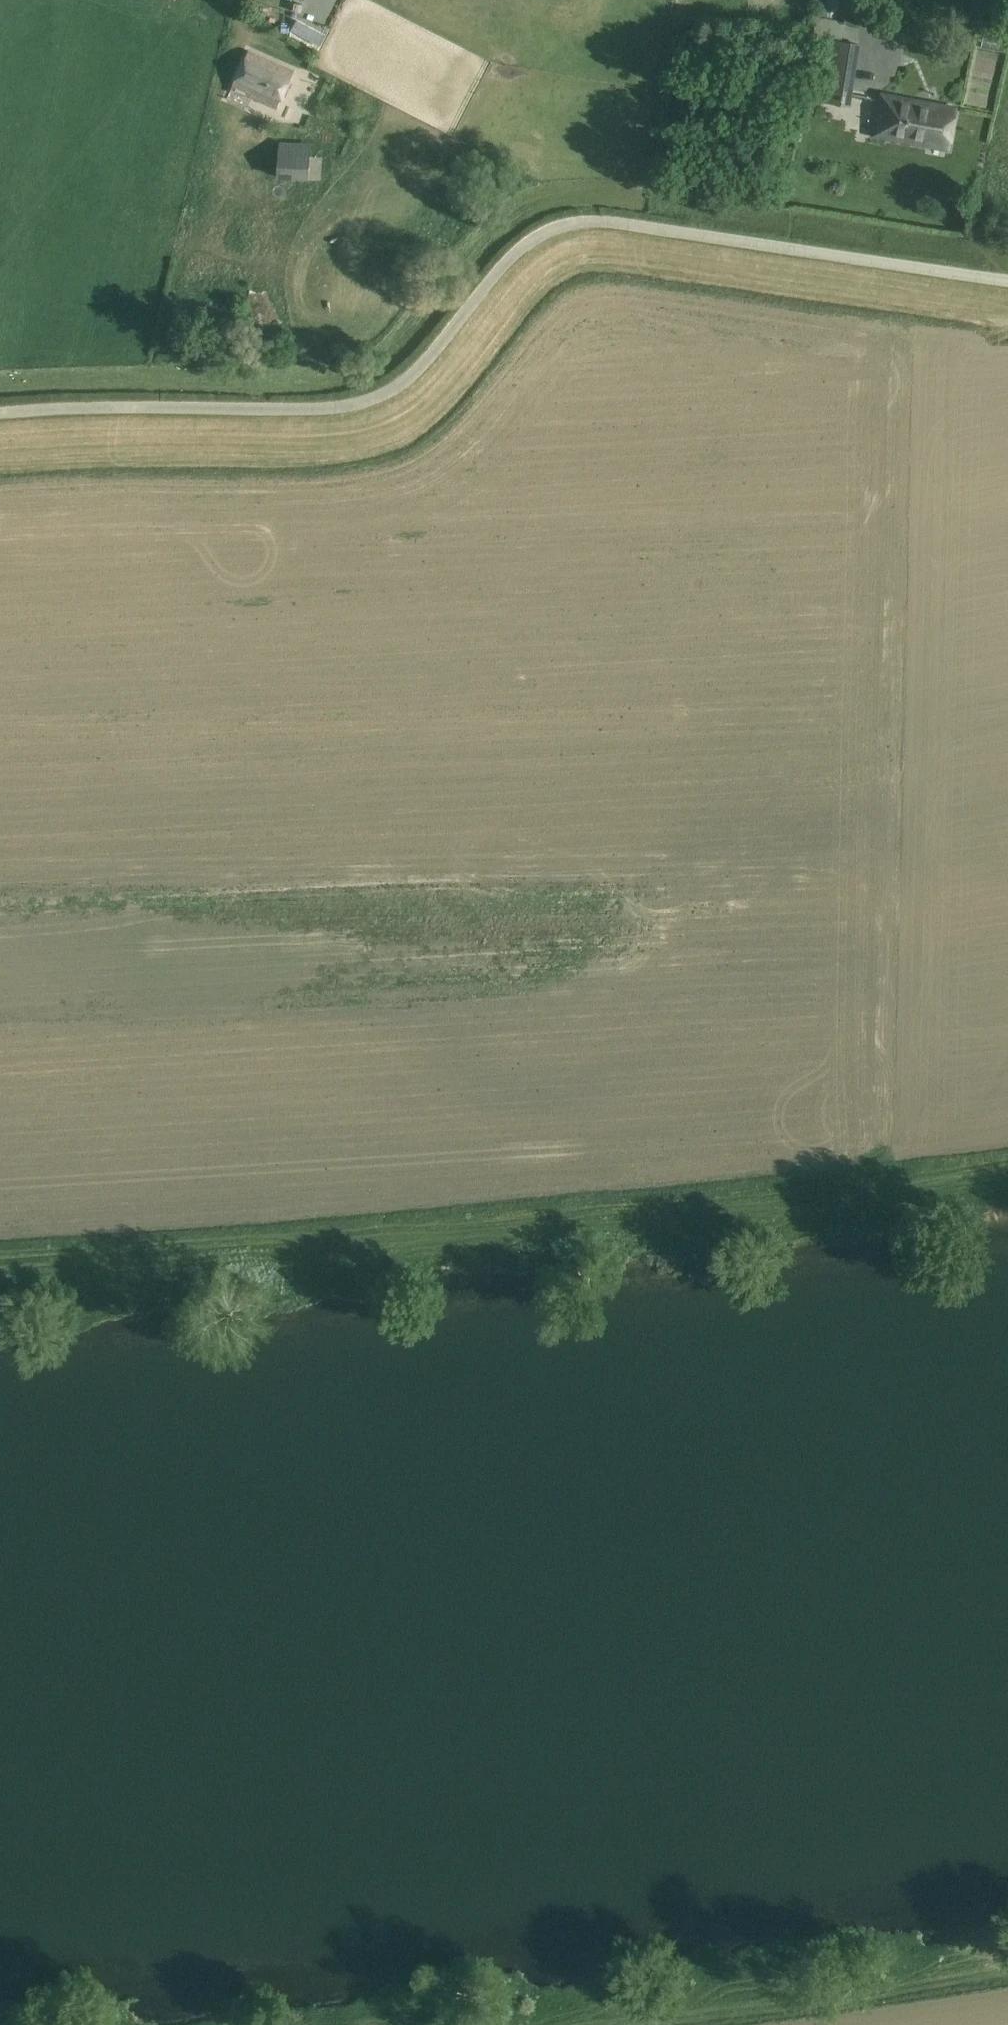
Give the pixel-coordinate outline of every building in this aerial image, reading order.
[(815,16),(817,16),(814,36),(833,39),(824,102),(851,107),(861,45),(842,41),(845,21),(835,19),(838,0),(818,0),(815,16)] [(276,109),(293,71),(250,52),(233,89),(276,109)] [(804,95),(821,99),(824,83),(808,79),(804,95)] [(881,100),(875,136),(948,150),(956,109),(932,104),(932,109),(881,100)] [(309,180),(311,156),(295,156),(296,142),(279,141),(277,179),(309,180)]
